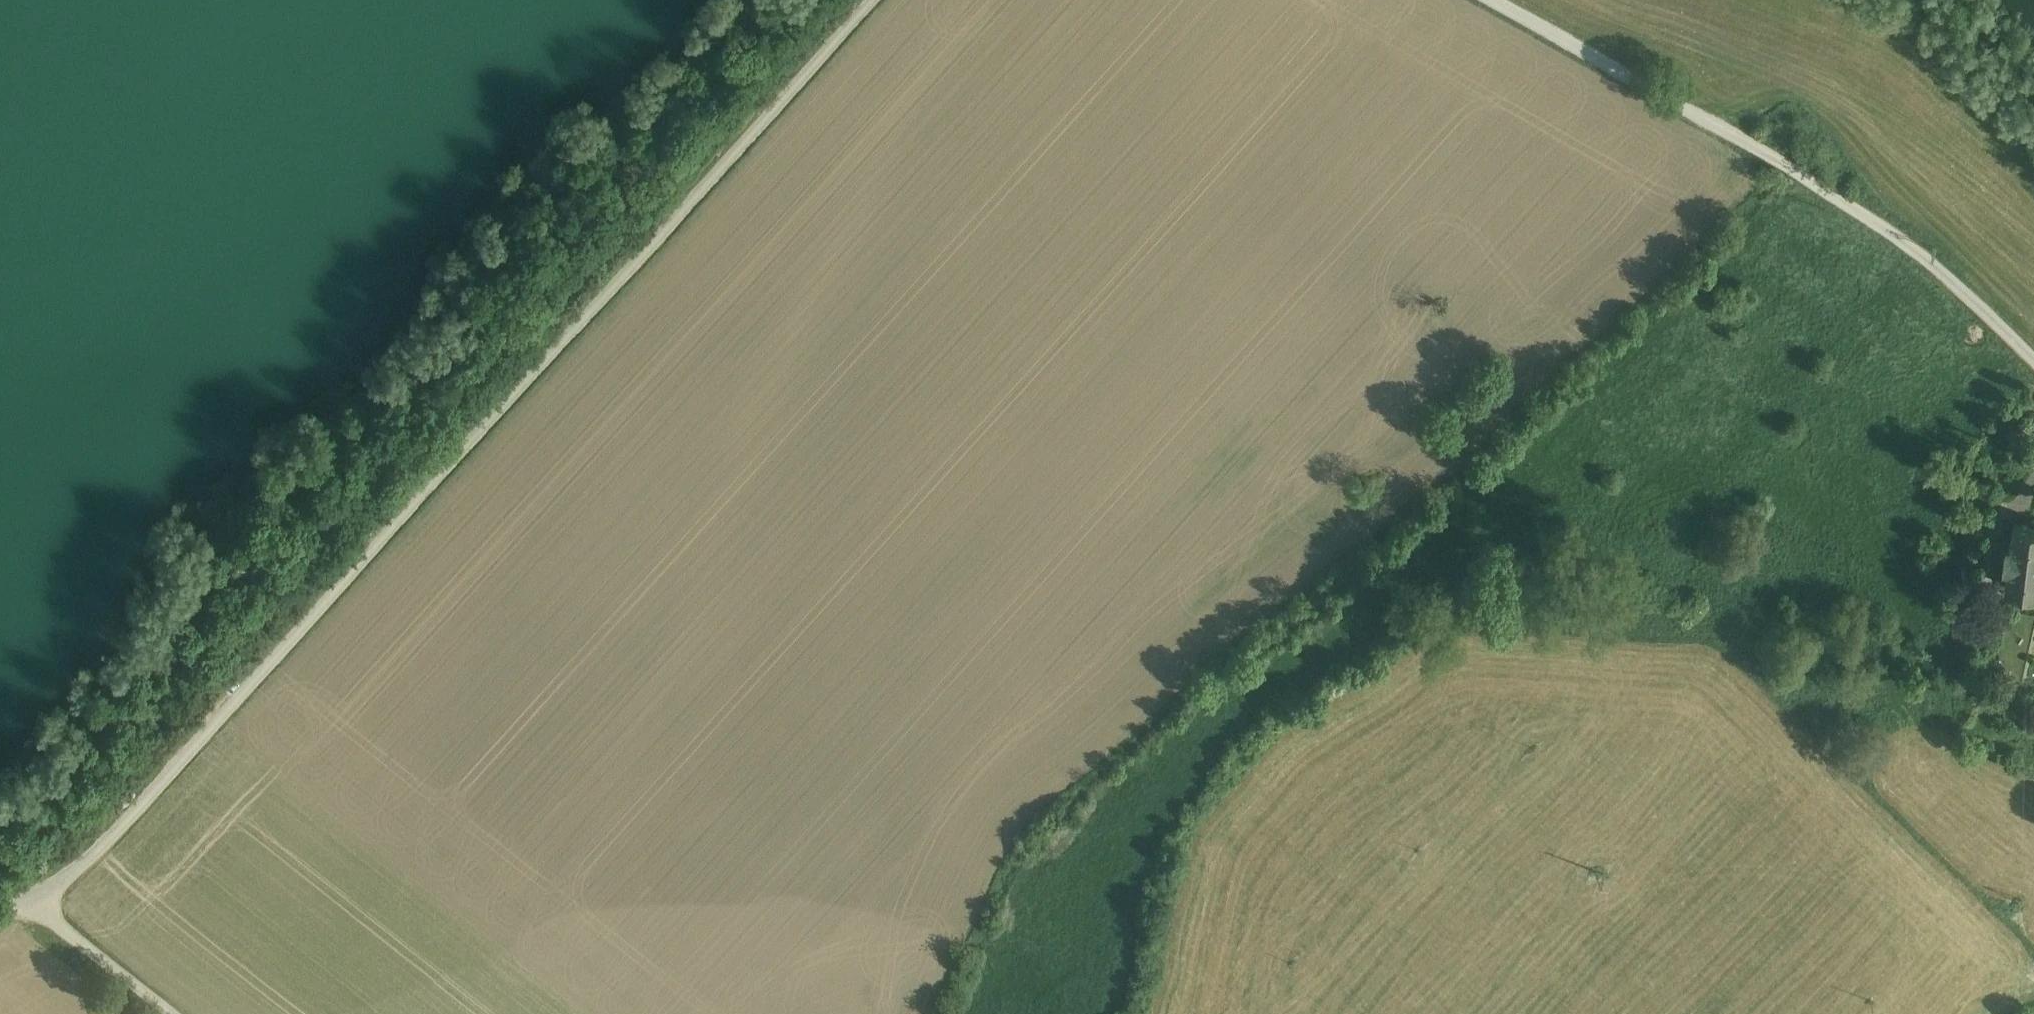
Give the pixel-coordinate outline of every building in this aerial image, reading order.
[(2016,522),(2016,524),(2016,525),(2013,544),(2011,544),(2008,562),(2011,562),(2008,583),(2008,585),(2033,588),(2033,525),(2016,522)]
